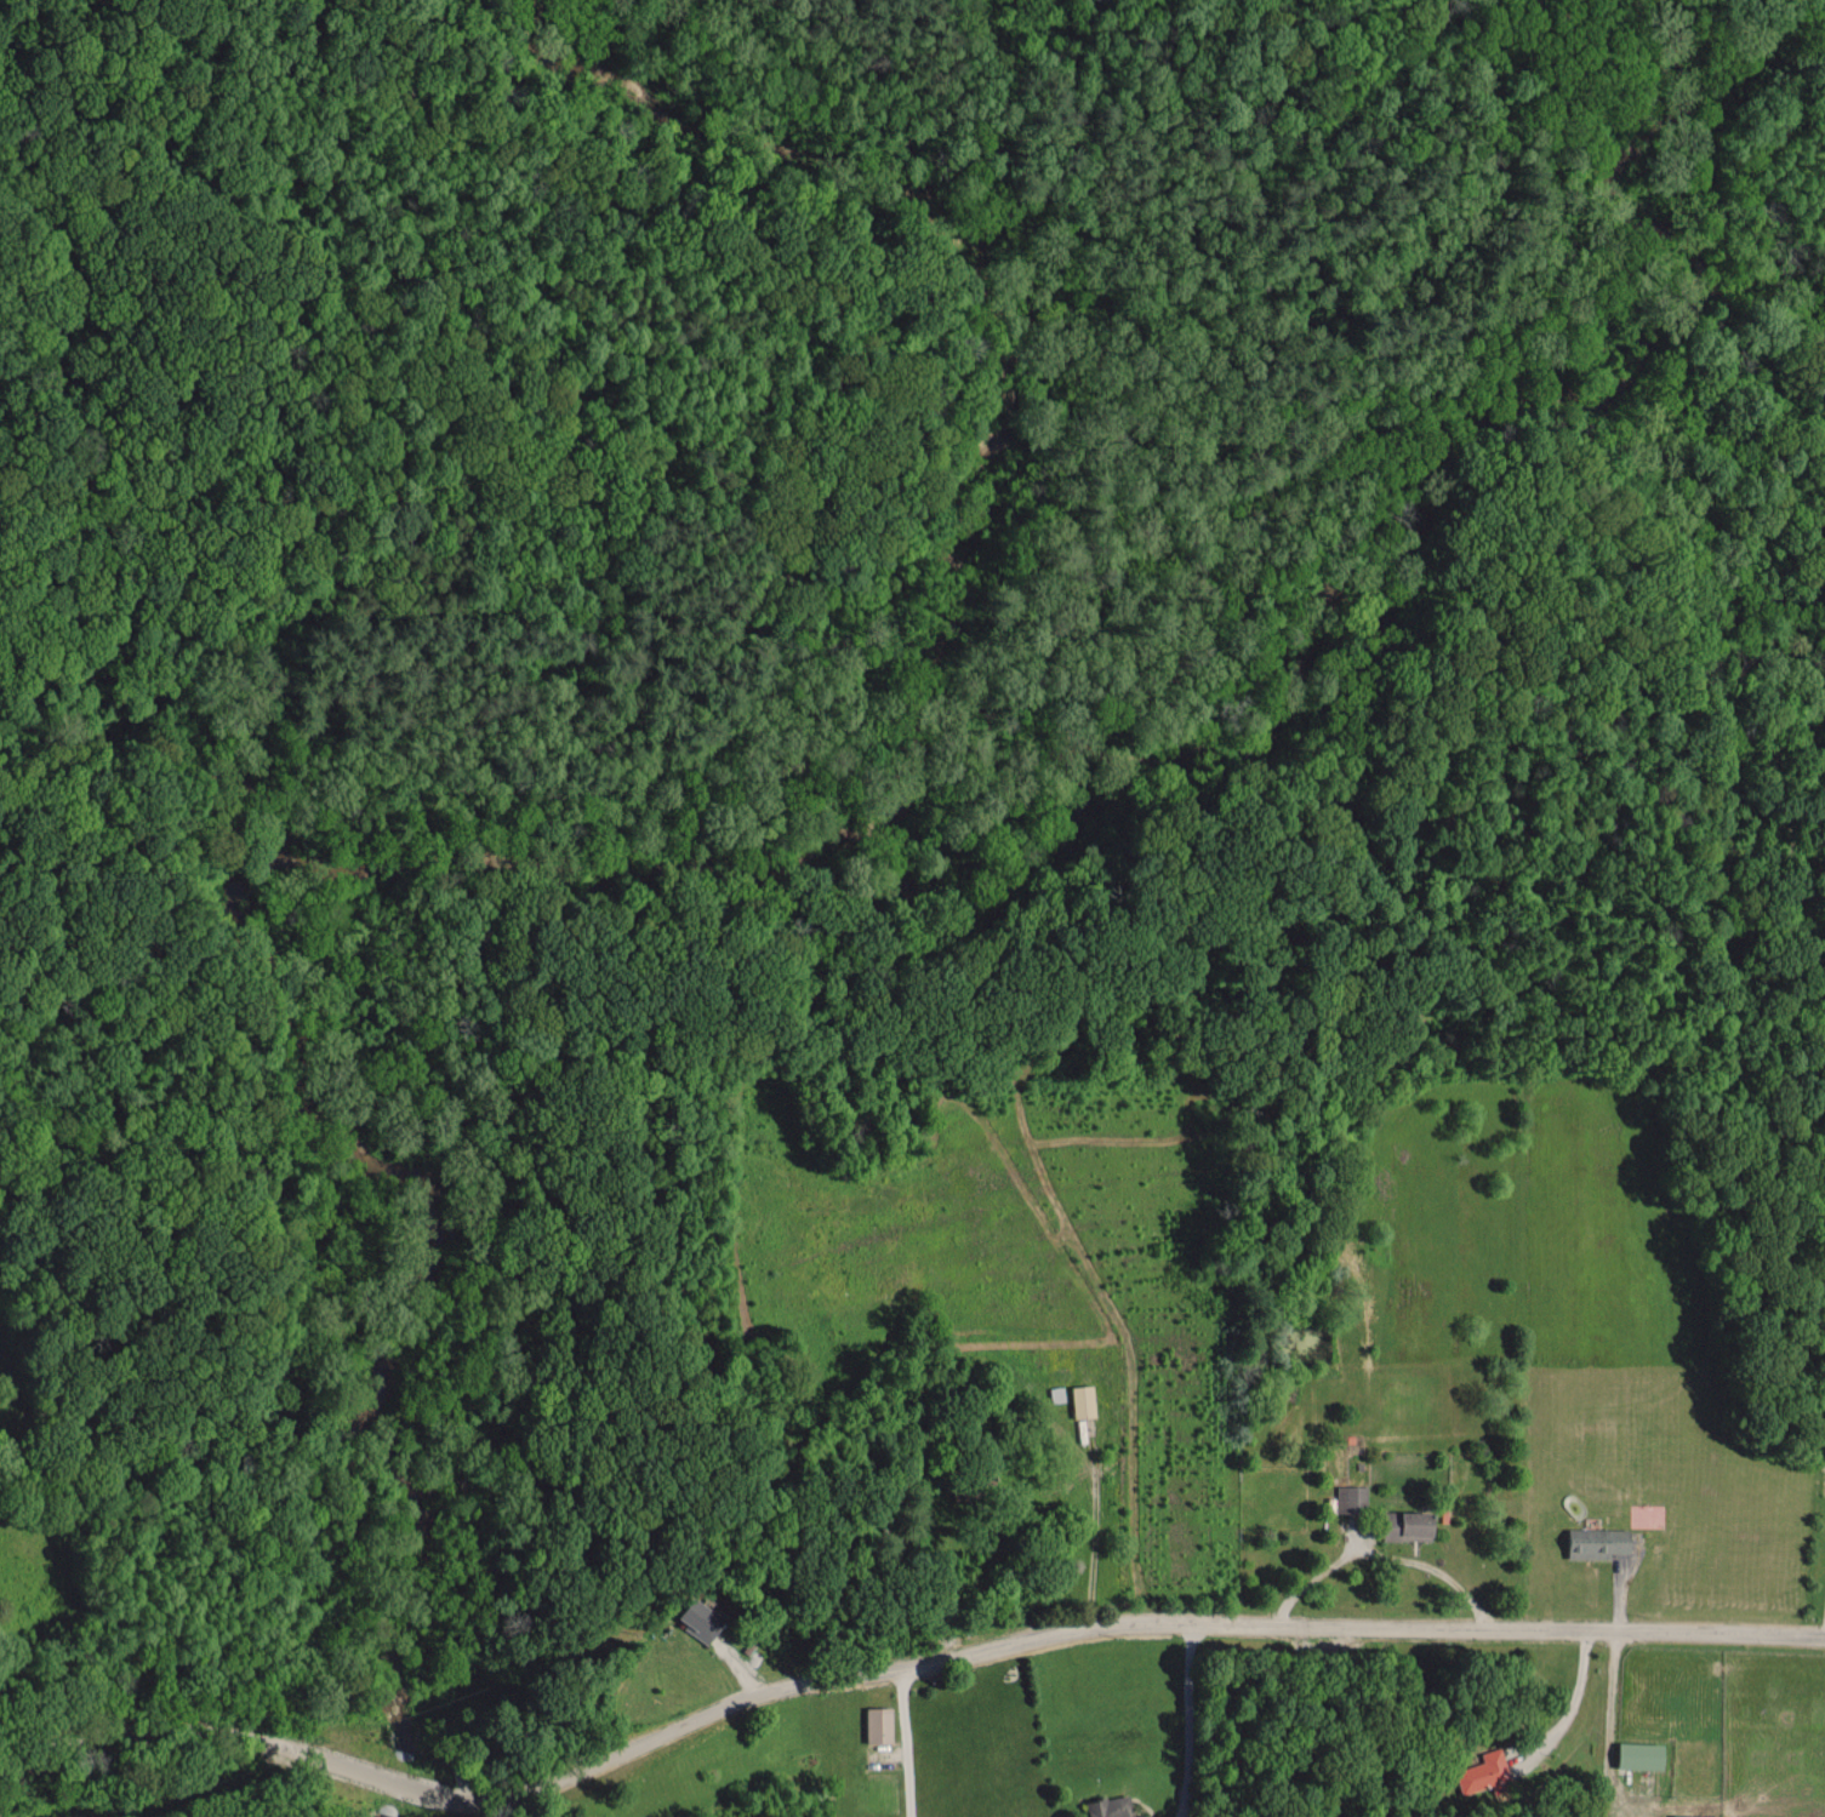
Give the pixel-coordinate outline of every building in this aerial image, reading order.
[(1075,1385),(1076,1416),(1097,1415),(1096,1384),(1075,1385)] [(1337,1511),(1368,1512),(1369,1485),(1338,1483),(1337,1511)] [(1385,1511),(1386,1539),(1438,1538),(1437,1509),(1385,1511)] [(1569,1528),(1569,1554),(1634,1554),(1634,1528),(1569,1528)] [(678,1620),(710,1643),(727,1618),(695,1596),(678,1620)] [(894,1741),(894,1706),(868,1706),(868,1741),(894,1741)] [(1666,1768),(1666,1742),(1622,1741),(1621,1767),(1666,1768)] [(1483,1762),(1455,1772),(1464,1797),(1493,1787),(1488,1772),(1507,1766),(1500,1746),(1481,1753),(1483,1762)] [(1091,1816),(1151,1816),(1150,1814),(1134,1816),(1131,1794),(1089,1801),(1091,1816)]
